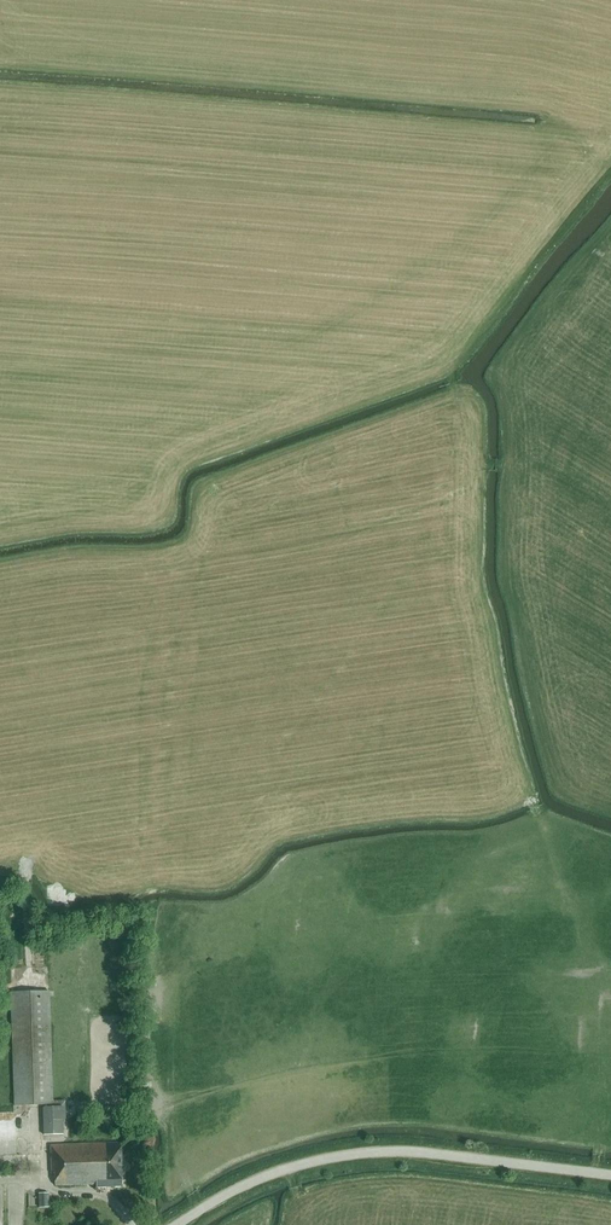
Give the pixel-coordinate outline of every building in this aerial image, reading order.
[(15,1105),(40,1104),(46,1104),(46,1107),(43,1107),(45,1135),(63,1134),(62,1118),(66,1118),(65,1101),(53,1101),(49,991),(11,992),(15,1105)] [(97,1187),(123,1186),(120,1142),(51,1145),(52,1173),(55,1173),(55,1185),(97,1184),(97,1187)] [(40,1207),(49,1207),(49,1193),(39,1193),(40,1207)]
